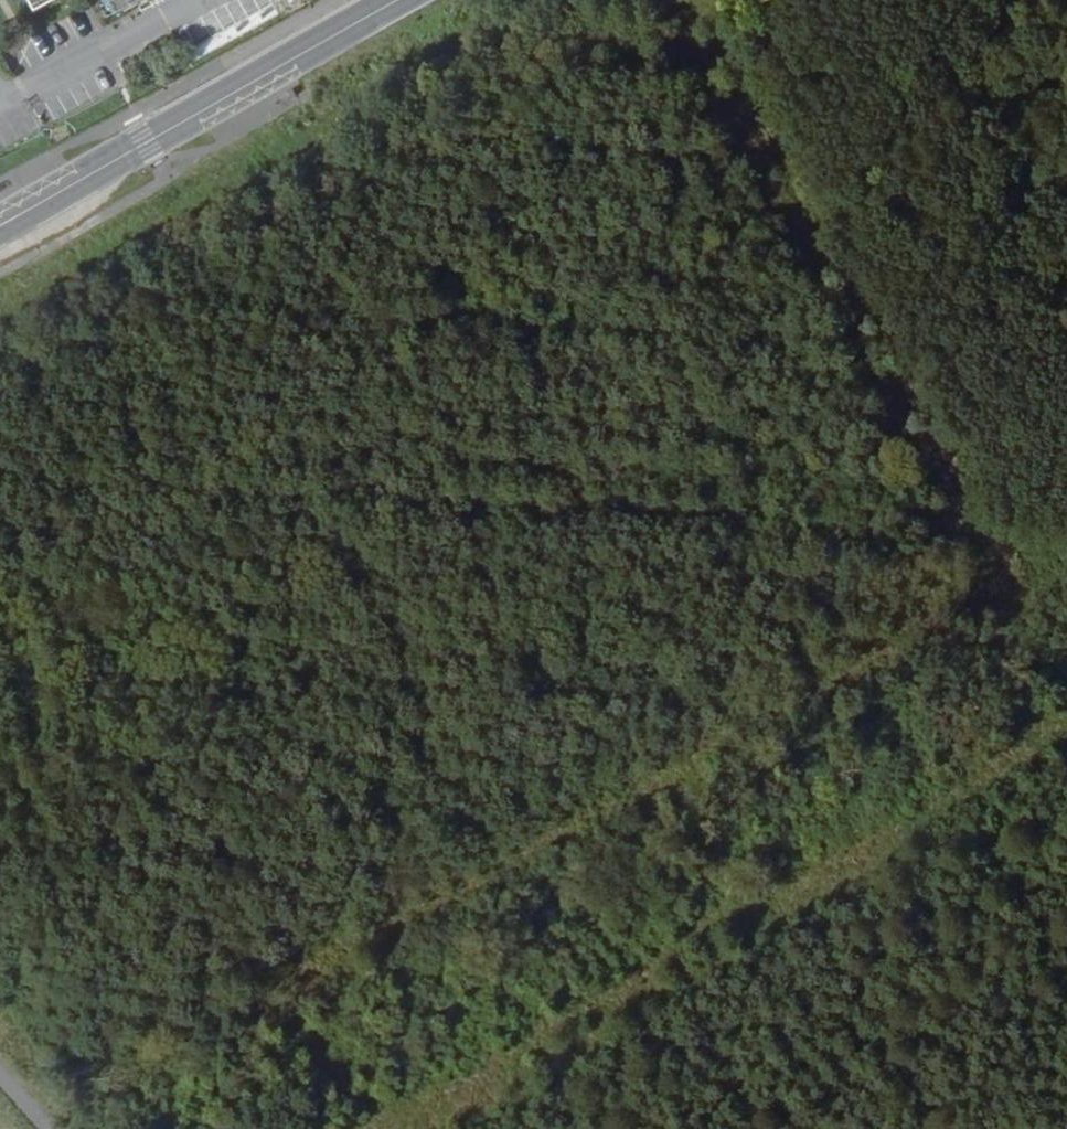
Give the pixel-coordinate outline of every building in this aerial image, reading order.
[(17,19),(54,0),(7,0),(17,19)] [(139,0),(83,0),(91,19),(104,21),(140,1),(139,0)]
